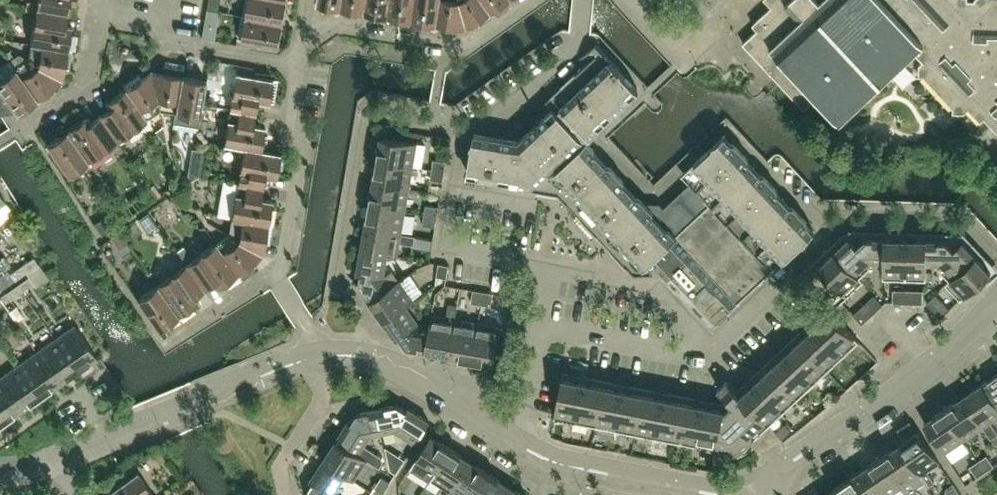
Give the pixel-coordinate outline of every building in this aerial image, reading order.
[(38,3),(37,8),(67,13),(69,2),(76,3),(76,0),(38,0),(38,3)] [(288,0),(245,0),(242,15),(284,22),(288,0)] [(343,0),(318,0),(317,3),(322,4),(322,8),(341,11),(343,0)] [(367,0),(343,0),(341,11),(360,15),(360,10),(365,11),(367,0)] [(391,0),(367,0),(365,11),(370,12),(369,16),(388,19),(391,0)] [(416,0),(391,0),(388,19),(407,23),(408,18),(412,19),(416,0)] [(440,0),(416,0),(412,19),(417,20),(416,24),(435,28),(440,0)] [(461,0),(440,0),(435,28),(454,31),(455,27),(467,29),(461,0)] [(485,0),(461,0),(467,29),(477,22),(479,25),(495,14),(485,0)] [(495,14),(511,3),(509,0),(485,0),(495,14)] [(776,2),(753,24),(758,29),(743,42),(779,81),(804,108),(817,96),(841,122),(915,52),(866,0),(775,0),(776,2)] [(915,52),(923,61),(919,64),(919,75),(953,107),(953,112),(964,112),(969,108),(981,121),(985,118),(991,125),(996,131),(996,0),(975,0),(974,9),(967,9),(968,0),(866,0),(915,52)] [(70,34),(72,25),(65,24),(67,13),(37,8),(36,13),(30,43),(72,50),(75,35),(70,34)] [(280,46),(284,22),(242,15),(238,39),(280,46)] [(216,29),(204,26),(202,38),(215,40),(216,29)] [(69,69),(72,50),(30,43),(28,59),(62,81),(64,69),(69,69)] [(474,133),(467,177),(559,193),(634,273),(637,273),(651,261),(712,326),(814,231),(807,222),(808,219),(794,204),(790,204),(778,191),(778,187),(765,173),(761,173),(748,160),(749,156),(735,141),(731,141),(725,134),(682,173),(691,182),(664,207),(649,205),(641,196),(635,196),(623,184),(625,178),(611,164),(605,164),(594,152),(594,147),(587,140),(599,129),(599,124),(612,112),(617,113),(631,99),(631,95),(638,88),(596,43),(578,60),(583,66),(552,95),(560,104),(520,142),(474,133)] [(52,88),(62,81),(28,59),(15,68),(39,102),(55,91),(52,88)] [(15,68),(9,60),(0,66),(0,76),(1,78),(0,79),(0,89),(17,113),(21,110),(23,113),(39,102),(15,68)] [(237,64),(236,72),(252,75),(253,67),(237,64)] [(175,113),(182,75),(183,76),(183,71),(164,68),(163,72),(151,70),(160,110),(175,112),(175,113)] [(160,110),(151,70),(141,77),(139,73),(122,85),(125,89),(125,88),(147,119),(148,119),(160,110)] [(273,102),(277,79),(252,75),(236,72),(230,108),(255,112),(257,101),(269,103),(269,102),(273,102)] [(183,76),(182,75),(175,113),(175,112),(172,127),(197,131),(206,80),(183,76)] [(147,119),(125,88),(125,89),(105,102),(109,108),(100,114),(118,140),(127,133),(130,137),(150,122),(148,119),(147,119)] [(263,134),(265,126),(253,124),(255,112),(230,108),(223,144),(243,148),(243,147),(265,151),(265,150),(268,135),(263,134)] [(108,146),(118,140),(100,114),(90,121),(86,116),(66,130),(91,164),(111,150),(108,146)] [(91,164),(66,130),(46,144),(71,178),(91,164)] [(413,166),(417,142),(381,136),(377,160),(413,166)] [(282,170),(285,153),(265,150),(265,151),(243,147),(243,148),(237,182),(263,187),(265,175),(276,177),(278,169),(282,170)] [(434,159),(432,169),(445,171),(447,161),(434,159)] [(409,188),(413,166),(377,160),(373,182),(409,188)] [(190,164),(188,175),(192,180),(198,176),(202,176),(203,166),(190,164)] [(443,181),(445,171),(432,169),(431,179),(443,181)] [(231,218),(273,225),(275,210),(271,209),(272,200),(261,198),(263,187),(237,182),(232,213),(231,218)] [(405,211),(409,188),(373,182),(370,205),(405,211)] [(229,222),(228,202),(215,203),(216,222),(229,222)] [(426,204),(425,214),(437,216),(439,206),(426,204)] [(402,233),(405,211),(370,205),(366,227),(402,233)] [(147,211),(138,218),(148,232),(157,225),(147,211)] [(107,214),(94,223),(102,236),(115,227),(107,214)] [(436,226),(437,216),(425,214),(423,224),(436,226)] [(269,244),(273,225),(231,218),(228,233),(263,255),(265,243),(269,244)] [(397,257),(400,242),(414,244),(416,236),(402,233),(366,227),(362,250),(388,254),(388,255),(397,257)] [(119,231),(111,237),(119,249),(128,243),(119,231)] [(253,262),(263,255),(228,233),(215,243),(240,277),(256,266),(253,262)] [(414,244),(414,246),(422,247),(424,237),(416,236),(414,244)] [(872,261),(857,243),(850,236),(831,254),(859,284),(864,280),(858,274),(872,261)] [(905,279),(906,237),(865,236),(857,243),(872,261),(884,261),(883,278),(905,279)] [(939,263),(955,246),(947,238),(906,237),(905,279),(926,279),(927,263),(939,263)] [(947,284),(977,256),(962,239),(955,246),(939,263),(952,277),(946,283),(947,284)] [(224,282),(227,286),(240,277),(215,243),(192,259),(186,263),(197,278),(204,289),(213,282),(217,287),(224,282)] [(183,246),(177,250),(186,263),(192,259),(183,246)] [(384,276),(388,255),(388,254),(362,250),(358,273),(361,274),(359,285),(371,301),(391,287),(391,286),(384,276)] [(859,284),(831,254),(819,265),(832,279),(826,284),(841,301),(859,284)] [(33,256),(22,265),(26,272),(38,263),(33,256)] [(961,299),(992,271),(977,256),(947,284),(961,299)] [(195,295),(204,289),(197,278),(186,263),(157,284),(181,318),(194,309),(191,306),(198,301),(195,295)] [(447,278),(449,265),(439,263),(437,276),(447,278)] [(15,280),(26,272),(22,265),(10,273),(15,280)] [(29,276),(17,284),(22,291),(33,283),(29,276)] [(414,300),(400,280),(391,286),(391,287),(371,301),(384,320),(405,305),(406,306),(414,300)] [(10,299),(22,291),(17,284),(5,292),(10,299)] [(181,318),(157,284),(137,298),(158,329),(163,326),(165,330),(181,318)] [(472,302),(482,304),(484,291),(474,290),(472,302)] [(893,303),(908,303),(908,290),(893,290),(893,303)] [(923,291),(908,290),(908,303),(923,303),(923,291)] [(494,293),(484,291),(482,304),(492,306),(494,293)] [(927,303),(934,311),(943,302),(936,294),(927,303)] [(874,295),(864,305),(873,314),(883,304),(874,295)] [(950,309),(943,302),(934,311),(941,318),(950,309)] [(450,355),(456,319),(458,305),(449,303),(447,317),(432,315),(430,326),(431,326),(427,351),(450,355)] [(431,326),(430,326),(418,324),(406,306),(405,305),(384,320),(398,340),(401,338),(407,347),(427,351),(431,326)] [(862,324),(873,314),(864,305),(854,314),(862,324)] [(859,341),(830,310),(815,325),(843,355),(859,341)] [(809,311),(804,316),(810,322),(814,318),(809,311)] [(805,327),(810,322),(804,316),(799,321),(805,327)] [(478,323),(456,319),(450,355),(472,359),(478,323)] [(496,363),(502,327),(478,323),(472,359),(496,363)] [(97,356),(74,324),(55,338),(77,370),(97,356)] [(843,355),(815,325),(800,339),(829,369),(843,355)] [(77,370),(55,338),(36,351),(59,383),(77,370)] [(829,369),(800,339),(785,353),(814,383),(829,369)] [(778,340),(774,344),(779,350),(784,346),(778,340)] [(774,355),(779,350),(774,344),(769,349),(774,355)] [(59,383),(36,351),(18,364),(40,396),(59,383)] [(814,383),(785,353),(770,366),(799,397),(814,383)] [(569,372),(576,373),(578,365),(571,363),(569,372)] [(18,364),(0,377),(0,379),(22,409),(40,396),(18,364)] [(584,366),(578,365),(576,373),(582,374),(584,366)] [(799,397),(770,366),(755,380),(784,411),(799,397)] [(749,367),(744,372),(750,378),(755,373),(749,367)] [(745,382),(750,378),(744,372),(739,376),(745,382)] [(617,381),(623,382),(625,374),(618,373),(617,381)] [(631,375),(625,374),(623,382),(630,384),(631,375)] [(982,384),(996,407),(996,374),(982,384)] [(575,421),(584,380),(563,376),(555,417),(575,421)] [(0,379),(0,418),(3,423),(22,409),(0,379)] [(737,390),(727,379),(718,388),(728,398),(737,390)] [(596,425),(604,384),(584,380),(575,421),(596,425)] [(656,389),(663,390),(664,382),(658,380),(656,389)] [(784,411),(755,380),(740,395),(769,425),(784,411)] [(671,383),(664,382),(663,390),(669,391),(671,383)] [(616,429),(624,388),(604,384),(596,425),(616,429)] [(982,384),(963,397),(983,426),(991,438),(996,434),(996,432),(990,421),(996,417),(996,407),(982,384)] [(636,433),(644,392),(624,388),(616,429),(636,433)] [(696,397),(703,398),(705,390),(698,388),(696,397)] [(711,391),(705,390),(703,398),(709,399),(711,391)] [(656,437),(664,396),(644,392),(636,433),(656,437)] [(769,425),(740,395),(726,408),(717,449),(739,453),(769,425)] [(677,441),(685,400),(664,396),(656,437),(677,441)] [(983,426),(963,397),(944,409),(964,439),(983,426)] [(697,445),(705,404),(685,400),(677,441),(697,445)] [(415,443),(430,421),(409,407),(407,410),(397,404),(377,408),(383,433),(395,430),(415,443)] [(717,449),(726,408),(705,404),(697,445),(717,449)] [(382,457),(364,445),(370,436),(383,433),(377,408),(358,413),(351,422),(349,421),(336,441),(358,455),(359,454),(367,459),(380,467),(384,461),(382,457)] [(964,439),(944,409),(924,422),(944,452),(964,439)] [(785,422),(776,431),(783,438),(791,429),(785,422)] [(939,461),(919,431),(899,445),(920,475),(919,475),(927,487),(935,482),(927,470),(939,461)] [(432,478),(451,448),(431,435),(411,466),(432,478)] [(354,480),(367,459),(359,454),(358,455),(336,441),(324,460),(346,474),(345,475),(354,480)] [(920,475),(899,445),(880,457),(901,487),(919,475),(920,475)] [(470,460),(451,448),(432,478),(442,485),(435,494),(447,494),(450,490),(451,491),(470,460)] [(398,454),(390,466),(391,469),(397,472),(405,458),(398,454)] [(987,455),(978,460),(986,471),(994,465),(987,455)] [(880,457),(861,470),(878,494),(889,494),(901,487),(880,457)] [(345,475),(346,474),(324,460),(311,480),(314,482),(307,491),(308,494),(334,494),(333,493),(345,475)] [(490,472),(470,460),(451,491),(450,490),(447,494),(456,494),(458,494),(475,494),(490,472)] [(977,477),(986,471),(978,460),(970,466),(977,477)] [(861,470),(843,483),(851,494),(878,494),(861,470)] [(137,472),(104,494),(154,494),(137,472)] [(509,485),(490,472),(475,494),(502,494),(509,485)] [(384,493),(391,482),(382,476),(375,487),(384,493)] [(843,483),(825,494),(851,494),(843,483)] [(509,485),(502,494),(525,494),(509,485)]
